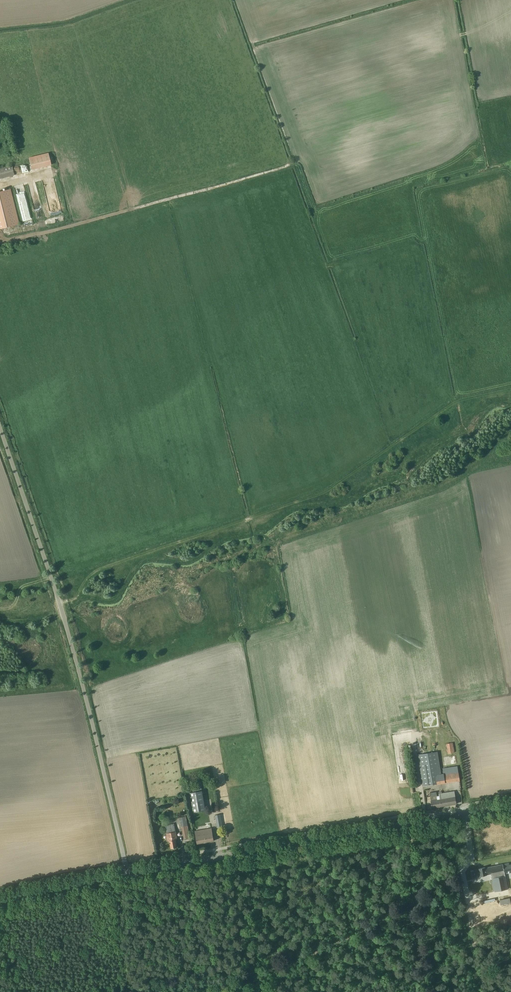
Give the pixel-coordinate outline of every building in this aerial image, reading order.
[(29,168),(50,165),(48,153),(27,156),(29,168)] [(14,174),(11,165),(0,168),(0,178),(14,174)] [(0,191),(0,228),(19,223),(10,188),(0,191)] [(53,207),(51,207),(52,215),(60,214),(60,207),(53,207)] [(437,752),(417,755),(422,786),(459,781),(457,766),(442,769),(443,774),(440,774),(437,752)] [(201,786),(192,788),(193,792),(190,793),(194,813),(205,810),(201,786)] [(437,800),(436,795),(436,791),(429,793),(432,808),(456,804),(454,791),(439,794),(439,799),(437,800)] [(186,816),(179,817),(179,820),(180,820),(184,838),(190,837),(186,816)] [(176,832),(174,824),(165,825),(167,835),(165,836),(166,838),(168,838),(168,841),(170,841),(171,849),(177,848),(176,840),(177,840),(176,832)] [(214,841),(211,824),(205,826),(206,829),(197,831),(197,830),(195,830),(197,844),(214,841)] [(490,867),(485,868),(485,867),(479,869),(471,871),(472,879),(476,878),(475,876),(480,875),(480,876),(491,874),(495,892),(508,889),(505,874),(510,872),(510,866),(509,866),(509,863),(490,867)]
